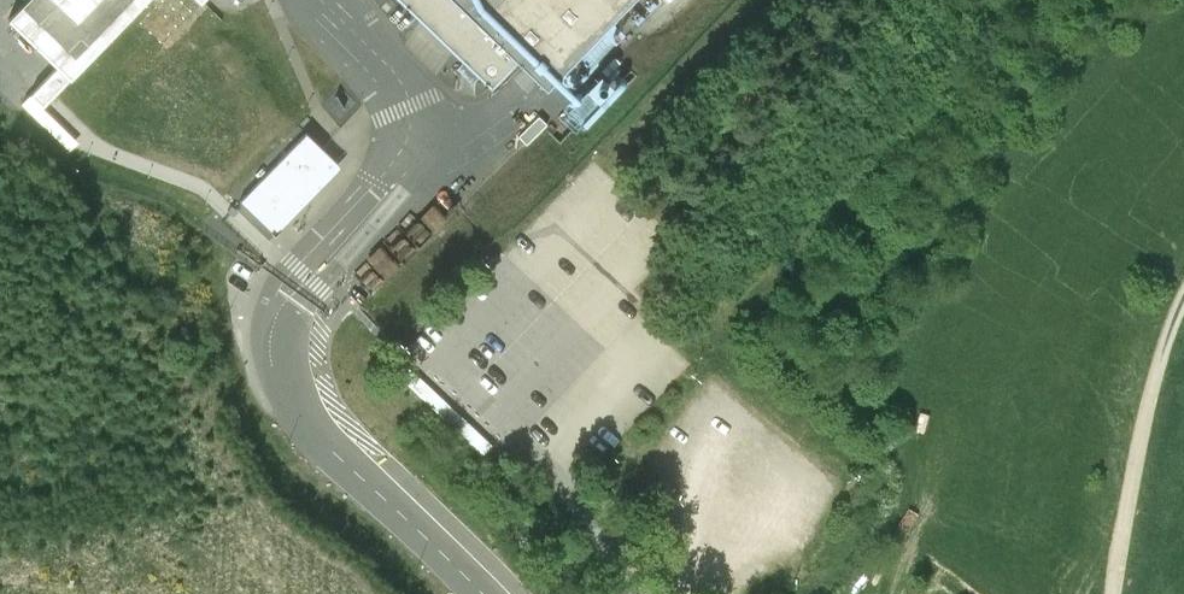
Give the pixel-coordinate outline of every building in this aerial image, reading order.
[(5,18),(55,65),(28,94),(43,108),(146,0),(22,0),(5,18)] [(491,85),(521,52),(466,0),(401,0),(491,85)] [(521,52),(536,66),(555,84),(635,0),(466,0),(521,52)] [(306,132),(239,203),(276,237),(286,226),(343,167),(306,132)]
